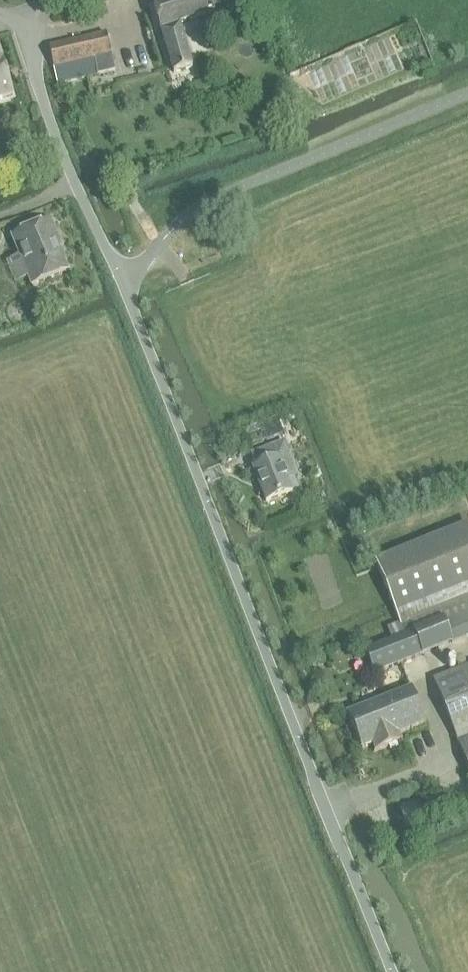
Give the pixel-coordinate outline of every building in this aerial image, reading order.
[(162,3),(153,7),(161,30),(163,37),(174,73),(193,67),(182,31),(179,24),(238,5),(236,0),(161,0),(162,3)] [(50,48),(55,68),(59,85),(115,71),(107,35),(50,48)] [(13,95),(0,55),(0,99),(13,95)] [(33,288),(67,274),(58,251),(62,249),(51,222),(13,238),(21,258),(8,263),(16,283),(29,278),(33,288)] [(278,419),(259,426),(266,442),(284,435),(278,419)] [(285,444),(252,457),(257,468),(253,469),(259,483),(260,482),(268,503),(293,493),(289,482),(298,478),(285,444)] [(364,651),(374,675),(423,655),(467,637),(467,535),(464,526),(375,562),(400,624),(396,626),(387,629),(392,640),(388,642),(364,651)] [(433,680),(458,742),(467,768),(467,666),(433,680)] [(426,724),(412,689),(348,715),(362,749),(373,745),(376,752),(402,742),(399,735),(426,724)] [(418,800),(400,807),(404,819),(423,812),(418,800)]
